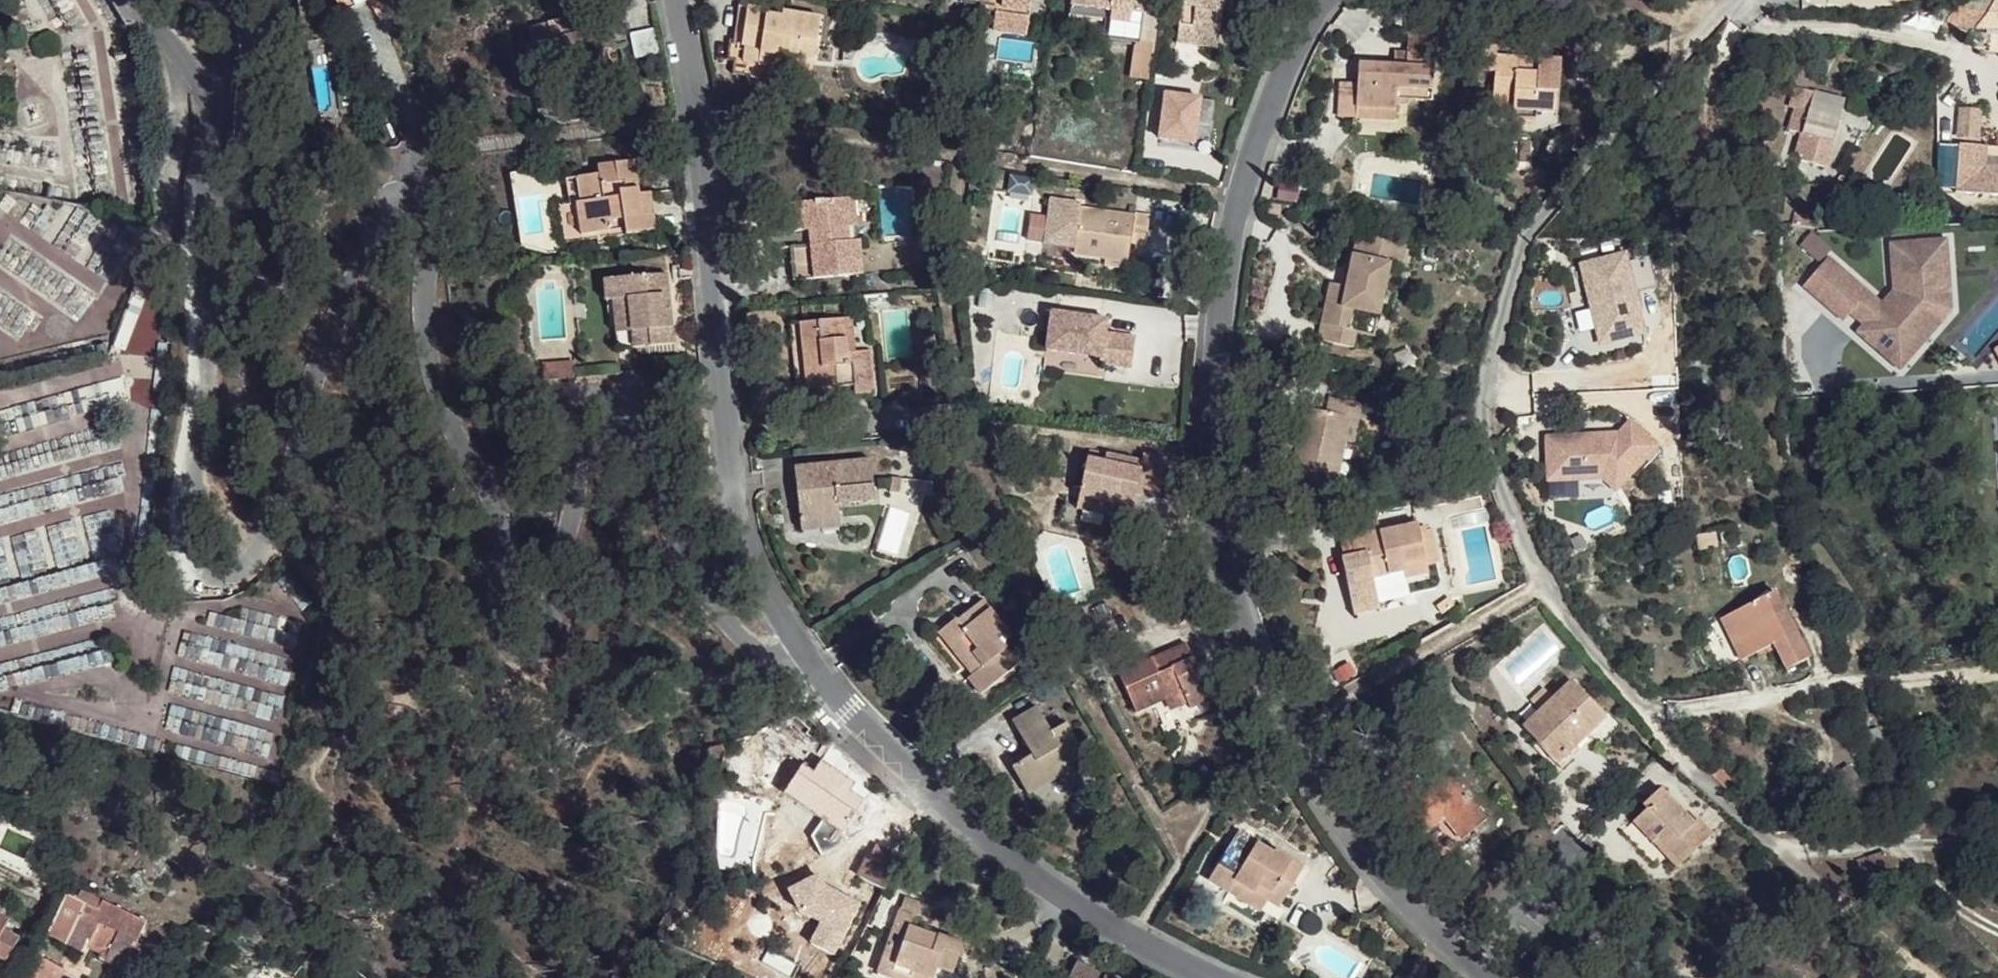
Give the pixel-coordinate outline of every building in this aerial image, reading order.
[(341,9),(355,2),(359,0),(336,0),(341,9)] [(960,3),(1029,13),(1031,0),(960,0),(960,3)] [(1070,5),(1111,11),(1110,19),(1107,37),(1136,41),(1142,0),(1071,0),(1070,5)] [(1178,31),(1219,34),(1222,9),(1224,0),(1182,0),(1178,31)] [(1232,0),(1224,0),(1222,9),(1231,10),(1232,0)] [(1997,0),(1972,1),(1950,29),(1980,30),(1997,0)] [(1997,0),(1980,30),(1997,31),(1997,0)] [(1069,14),(1110,19),(1111,11),(1070,5),(1069,14)] [(799,60),(813,62),(820,20),(784,14),(782,19),(767,16),(767,11),(739,6),(733,44),(737,45),(760,50),(759,66),(795,73),(799,60)] [(591,36),(590,35),(590,41),(579,44),(576,29),(575,30),(573,25),(552,31),(549,25),(530,29),(533,47),(527,48),(529,66),(534,65),(539,85),(556,82),(555,78),(567,73),(565,63),(582,58),(585,74),(581,75),(588,101),(589,100),(622,91),(616,67),(609,67),(606,54),(615,49),(610,31),(591,36)] [(590,41),(590,35),(586,27),(576,29),(579,44),(590,41)] [(1217,46),(1219,34),(1178,31),(1175,42),(1217,46)] [(1396,90),(1432,93),(1437,37),(1408,35),(1406,68),(1359,65),(1355,119),(1392,122),(1394,99),(1396,90)] [(1563,60),(1540,58),(1540,65),(1516,63),(1516,56),(1496,54),(1498,40),(1478,38),(1476,70),(1495,71),(1493,98),(1514,101),(1512,117),(1536,120),(1536,112),(1559,114),(1563,60)] [(1151,78),(1156,44),(1135,41),(1131,76),(1151,78)] [(809,86),(813,62),(799,60),(795,73),(759,66),(760,50),(737,45),(733,74),(809,86)] [(1540,65),(1540,58),(1516,56),(1516,63),(1540,65)] [(1166,67),(1153,66),(1152,78),(1164,80),(1166,67)] [(581,102),(588,101),(581,75),(575,77),(581,102)] [(1843,103),(1799,83),(1790,101),(1795,103),(1784,127),(1793,131),(1783,153),(1812,168),(1843,103)] [(1432,102),(1432,93),(1396,90),(1394,99),(1432,102)] [(1166,94),(1159,138),(1194,143),(1200,99),(1166,94)] [(1977,113),(1963,112),(1960,138),(1975,139),(1977,113)] [(1986,145),(1960,145),(1956,195),(1982,194),(1986,145)] [(643,216),(639,198),(635,161),(597,166),(599,176),(576,179),(580,201),(575,203),(579,235),(608,233),(607,222),(622,220),(623,229),(624,236),(656,232),(653,213),(643,216)] [(609,243),(608,233),(579,235),(575,203),(580,201),(576,179),(567,179),(569,204),(560,205),(566,248),(609,243)] [(652,197),(639,198),(643,216),(653,213),(652,197)] [(854,259),(855,241),(851,241),(841,243),(839,229),(850,228),(858,226),(856,198),(795,205),(797,233),(808,232),(815,232),(816,246),(810,246),(792,249),(795,282),(863,276),(862,259),(854,259)] [(1145,250),(1149,216),(1134,215),(1133,220),(1079,213),(1080,208),(1049,205),(1044,251),(1128,263),(1130,248),(1145,250)] [(1791,228),(1812,227),(1812,215),(1791,214),(1791,228)] [(608,233),(623,229),(622,220),(607,222),(608,233)] [(841,243),(851,241),(850,228),(839,229),(841,243)] [(1819,262),(1831,250),(1810,231),(1799,244),(1819,262)] [(808,232),(810,246),(816,246),(815,232),(808,232)] [(1405,246),(1358,234),(1345,288),(1329,284),(1317,339),(1351,346),(1356,329),(1347,327),(1351,308),(1377,314),(1388,264),(1400,266),(1405,246)] [(1863,324),(1856,331),(1878,353),(1884,348),(1904,364),(1938,323),(1937,298),(1945,297),(1944,268),(1953,267),(1946,238),(1889,242),(1892,289),(1881,302),(1863,324)] [(977,245),(962,243),(960,258),(975,260),(977,245)] [(1625,254),(1576,265),(1596,350),(1645,338),(1625,254)] [(1827,256),(1802,286),(1843,320),(1849,312),(1867,291),(1827,256)] [(1127,273),(1128,263),(1104,260),(1103,269),(1127,273)] [(1884,348),(1878,353),(1905,377),(1956,316),(1953,267),(1944,268),(1945,297),(1937,298),(1938,323),(1904,364),(1884,348)] [(649,331),(650,346),(674,344),(671,312),(665,312),(663,295),(668,293),(666,275),(604,280),(606,300),(613,300),(627,299),(631,332),(649,331)] [(1867,291),(1849,312),(1863,324),(1881,302),(1867,291)] [(619,349),(650,346),(649,331),(631,332),(627,299),(613,300),(619,349)] [(1108,321),(1052,313),(1047,351),(1101,359),(1101,365),(1133,369),(1137,338),(1106,334),(1108,321)] [(833,376),(836,388),(855,387),(856,396),(875,394),(871,352),(848,354),(846,340),(851,339),(848,319),(798,324),(800,343),(808,343),(811,378),(833,376)] [(805,391),(836,388),(833,376),(811,378),(808,343),(800,343),(805,391)] [(576,363),(544,366),(545,381),(577,378),(576,363)] [(1348,418),(1357,420),(1375,422),(1378,408),(1331,398),(1328,414),(1307,409),(1303,427),(1301,439),(1295,474),(1280,473),(1276,499),(1287,502),(1286,506),(1344,496),(1346,480),(1337,478),(1342,441),(1348,418)] [(1352,444),(1357,420),(1348,418),(1342,441),(1352,444)] [(1301,439),(1303,427),(1293,425),(1291,437),(1301,439)] [(1547,434),(1547,500),(1615,499),(1615,472),(1653,472),(1653,434),(1547,434)] [(1145,458),(1144,462),(1142,467),(1107,458),(1109,452),(1090,447),(1087,460),(1078,502),(1115,510),(1132,515),(1138,489),(1160,494),(1168,463),(1145,458)] [(1142,467),(1144,462),(1109,452),(1107,458),(1142,467)] [(799,519),(839,517),(837,507),(872,502),(871,462),(795,469),(799,519)] [(1113,520),(1115,510),(1078,502),(1076,511),(1113,520)] [(839,528),(839,517),(799,519),(801,533),(839,528)] [(1373,579),(1390,576),(1403,573),(1404,579),(1429,575),(1427,568),(1440,564),(1433,532),(1419,534),(1415,519),(1349,535),(1355,559),(1342,562),(1348,590),(1374,586),(1373,579)] [(1355,559),(1349,535),(1337,537),(1342,562),(1355,559)] [(1745,579),(1740,563),(1730,566),(1735,581),(1745,579)] [(1393,589),(1390,576),(1373,579),(1374,586),(1348,590),(1350,597),(1393,589)] [(135,603),(137,604),(141,605),(143,603),(143,602),(144,600),(145,598),(144,596),(143,594),(141,593),(138,594),(134,595),(133,597),(133,599),(133,600),(134,601),(135,603)] [(1808,661),(1776,593),(1722,621),(1741,661),(1771,646),(1785,674),(1808,661)] [(1016,607),(1009,597),(999,605),(1006,615),(1016,607)] [(982,602),(957,622),(966,634),(951,647),(973,676),(967,682),(980,697),(1018,666),(1002,645),(1010,638),(982,602)] [(966,634),(957,622),(940,635),(951,647),(966,634)] [(1183,692),(1186,702),(1190,709),(1210,700),(1186,644),(1119,673),(1135,712),(1164,700),(1183,692)] [(1552,760),(1583,731),(1602,713),(1573,682),(1523,729),(1552,760)] [(1170,709),(1186,702),(1183,692),(1164,700),(1170,709)] [(1051,732),(1038,708),(1013,722),(1032,756),(1012,769),(1027,794),(1047,781),(1049,786),(1074,771),(1072,767),(1086,758),(1067,724),(1051,732)] [(1589,738),(1583,731),(1552,760),(1558,766),(1589,738)] [(822,764),(817,770),(804,791),(795,804),(840,834),(867,796),(822,764)] [(804,791),(817,770),(809,764),(795,785),(804,791)] [(1487,820),(1449,773),(1423,795),(1412,783),(1390,802),(1421,839),(1442,821),(1447,822),(1462,841),(1487,820)] [(715,794),(704,790),(701,801),(712,804),(715,794)] [(1659,836),(1684,862),(1712,835),(1699,820),(1694,824),(1661,790),(1644,805),(1648,810),(1634,822),(1653,842),(1659,836)] [(1240,831),(1230,848),(1248,861),(1259,844),(1240,831)] [(1677,869),(1684,862),(1659,836),(1653,842),(1677,869)] [(1255,894),(1269,903),(1279,909),(1306,868),(1276,850),(1274,853),(1259,844),(1248,861),(1230,848),(1208,883),(1228,895),(1232,888),(1252,900),(1255,894)] [(1891,870),(1884,850),(1854,860),(1861,880),(1891,870)] [(886,893),(900,865),(873,851),(858,880),(886,893)] [(1262,915),(1269,903),(1255,894),(1252,900),(1232,888),(1228,895),(1262,915)] [(146,922),(103,901),(98,910),(68,893),(46,930),(79,949),(84,940),(99,947),(95,956),(133,976),(147,948),(136,941),(146,922)] [(934,936),(934,940),(920,935),(907,931),(913,918),(925,922),(930,909),(905,900),(901,912),(898,912),(876,976),(883,977),(907,977),(909,972),(927,977),(933,977),(936,969),(953,975),(963,946),(934,936)] [(934,940),(934,936),(943,913),(930,909),(925,922),(920,935),(934,940)] [(5,962),(19,937),(5,928),(9,919),(0,914),(0,959),(5,962)] [(35,951),(20,976),(23,977),(58,977),(64,968),(35,951)] [(1094,973),(1077,963),(1069,977),(1091,977),(1094,973)]
